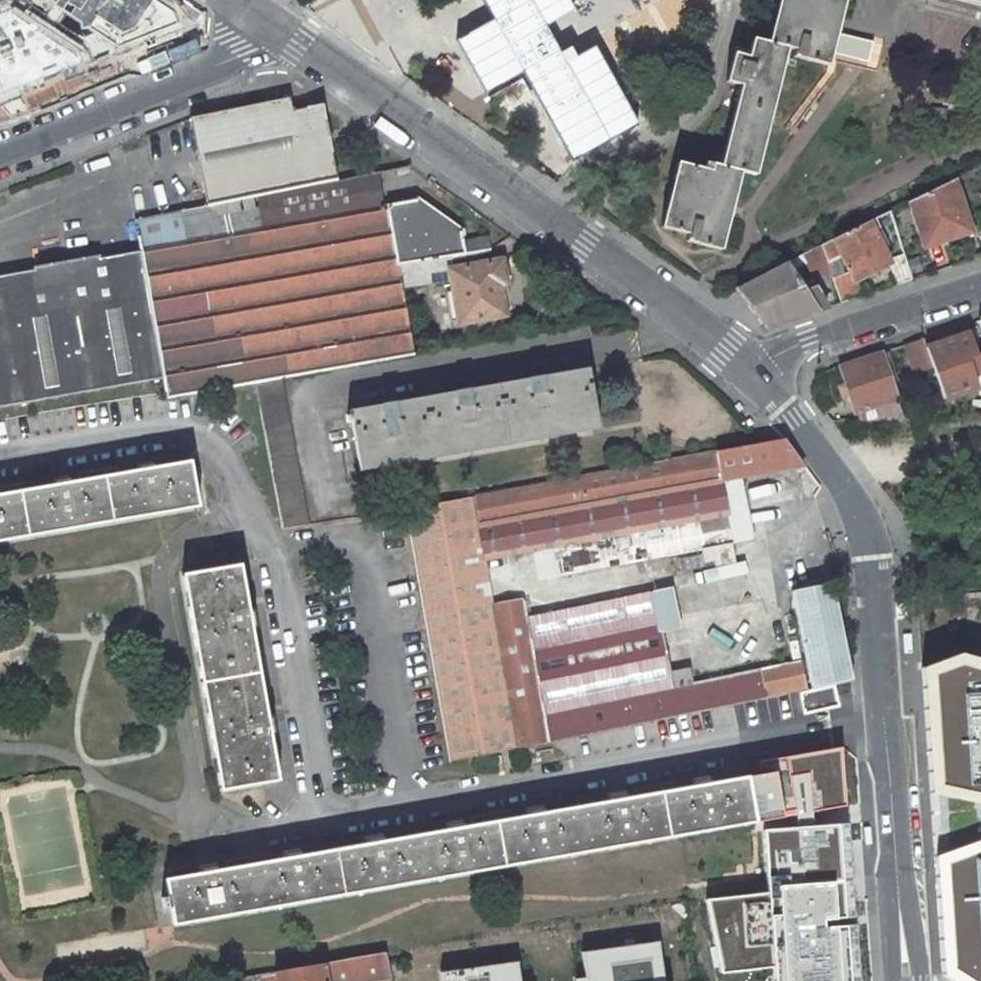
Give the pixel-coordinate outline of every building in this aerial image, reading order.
[(0,1),(0,106),(183,35),(186,6),(178,0),(4,0),(0,1)] [(322,21),(457,110),(522,77),(379,0),(338,0),(322,21)] [(661,228),(688,234),(686,242),(720,250),(740,172),(755,175),(787,48),(795,50),(793,57),(828,66),(845,0),(779,0),(768,44),(753,40),(748,58),(733,55),(726,83),(741,86),(721,167),(705,163),(703,170),(677,163),(661,228)] [(530,98),(521,81),(490,97),(500,115),(530,98)] [(207,206),(338,180),(322,104),(292,111),(289,98),(190,118),(207,206)] [(207,206),(133,221),(139,252),(163,378),(167,399),(256,384),(281,379),(414,356),(402,288),(398,265),(489,250),(490,250),(487,237),(462,241),(461,231),(416,200),(377,207),(370,173),(338,180),(207,206)] [(953,180),(910,201),(923,244),(967,230),(960,211),(963,211),(953,180)] [(873,228),(877,226),(880,228),(880,227),(890,231),(891,234),(897,232),(890,211),(820,245),(831,275),(841,303),(862,296),(854,282),(889,265),(898,285),(912,280),(904,255),(889,261),(873,228)] [(820,245),(736,289),(767,328),(827,308),(814,287),(804,291),(791,271),(807,263),(815,277),(831,275),(820,245)] [(489,250),(398,265),(402,288),(451,280),(453,291),(458,320),(459,324),(506,315),(500,285),(506,283),(502,260),(491,262),(489,250)] [(163,378),(139,252),(100,259),(99,255),(33,267),(34,270),(0,276),(0,407),(163,378)] [(451,322),(458,320),(453,291),(446,292),(451,322)] [(968,333),(926,346),(933,366),(944,399),(976,388),(966,359),(975,356),(968,333)] [(923,338),(906,344),(915,372),(933,366),(926,346),(923,338)] [(881,353),(840,366),(846,383),(850,396),(850,397),(856,415),(857,415),(859,421),(900,421),(902,417),(881,353)] [(359,465),(597,423),(588,368),(349,410),(350,414),(345,414),(347,423),(351,422),(359,465)] [(281,379),(256,384),(283,529),(309,525),(281,379)] [(846,383),(838,386),(842,400),(850,396),(846,383)] [(978,393),(976,388),(944,399),(947,405),(978,393)] [(598,430),(597,423),(359,465),(360,472),(598,430)] [(784,439),(761,442),(406,510),(432,664),(451,764),(806,690),(800,661),(691,684),(689,669),(670,673),(661,633),(653,591),(527,617),(524,600),(494,606),(486,559),(539,549),(545,579),(702,549),(706,567),(735,561),(732,544),(734,544),(720,480),(741,476),(804,465),(784,439)] [(210,506),(202,461),(165,468),(165,466),(152,468),(152,470),(81,483),(81,480),(68,483),(68,485),(0,497),(0,543),(210,506)] [(741,476),(720,480),(734,544),(734,545),(755,540),(741,476)] [(240,565),(183,575),(221,790),(278,780),(269,733),(272,732),(269,719),(267,719),(251,627),(253,626),(251,612),(248,613),(240,565)] [(812,689),(852,681),(832,583),(792,591),(812,689)] [(672,587),(653,591),(661,633),(681,629),(672,587)] [(921,668),(943,976),(951,980),(980,980),(980,661),(960,654),(921,668)] [(754,765),(757,782),(749,783),(757,825),(756,898),(691,903),(708,980),(868,980),(852,810),(843,810),(837,751),(754,765)] [(173,924),(754,822),(746,777),(710,784),(709,781),(696,783),(697,786),(627,798),(626,796),(613,798),(614,801),(545,813),(544,810),(532,813),(532,815),(462,827),(461,825),(449,827),(449,830),(380,842),(380,839),(367,842),(367,844),(298,856),(298,854),(285,856),(285,858),(215,871),(215,868),(202,871),(203,873),(166,880),(169,897),(161,898),(163,909),(170,908),(173,924)] [(275,972),(276,980),(367,980),(381,979),(381,980),(391,980),(385,952),(275,972)] [(577,975),(578,980),(668,980),(664,962),(577,975)] [(259,975),(260,980),(276,980),(275,972),(259,975)]
